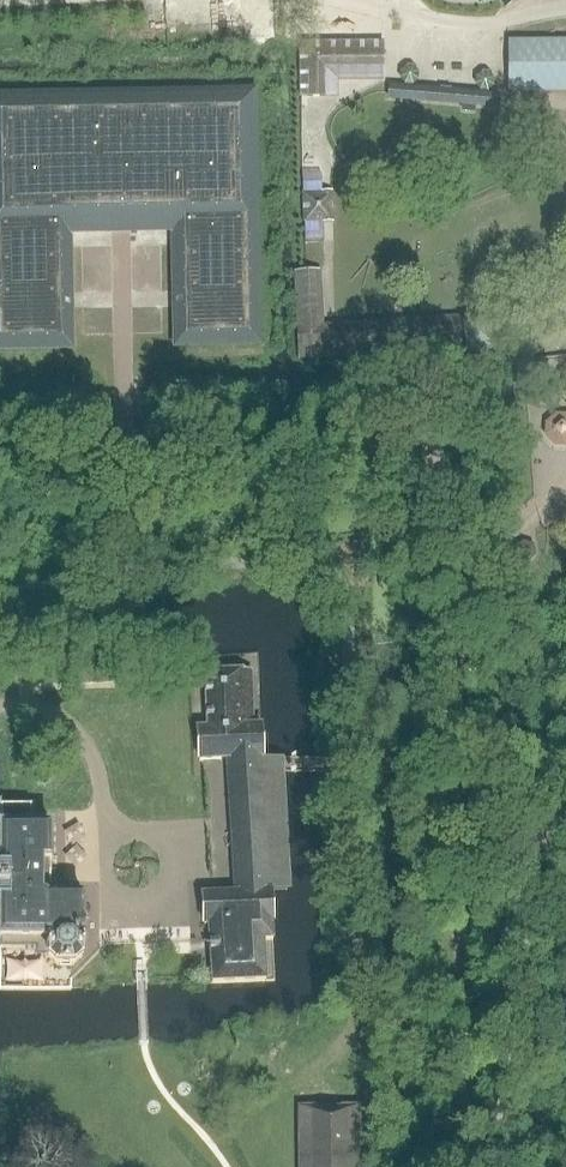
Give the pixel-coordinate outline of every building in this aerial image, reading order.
[(508,40),(508,80),(508,93),(565,94),(565,40),(508,40)] [(383,41),(298,42),(299,98),(337,98),(337,81),(383,81),(383,41)] [(500,94),(389,85),(388,98),(499,107),(500,94)] [(256,90),(0,94),(0,353),(73,352),(71,236),(170,234),(172,349),(260,348),(256,90)] [(329,190),(302,191),(303,222),(330,221),(329,190)] [(303,271),(294,271),(299,360),(463,353),(462,315),(323,322),(322,295),(321,269),(303,271)] [(555,412),(544,423),(545,435),(553,445),(565,446),(565,412),(555,412)] [(199,760),(226,759),(262,757),(261,756),(260,725),(254,725),(250,671),(242,671),(218,672),(204,673),(205,698),(207,728),(197,728),(199,760)] [(262,763),(262,757),(226,759),(227,764),(233,893),(202,894),(204,925),(208,925),(209,953),(211,981),(264,979),(262,940),(271,940),(262,770),(262,763)] [(2,809),(1,825),(0,825),(0,939),(45,939),(45,955),(56,966),(72,966),(81,958),(81,897),(51,897),(41,897),(39,895),(39,861),(49,861),(49,824),(28,824),(28,809),(7,809),(2,809)] [(358,1106),(297,1106),(298,1166),(358,1166),(358,1106)]
